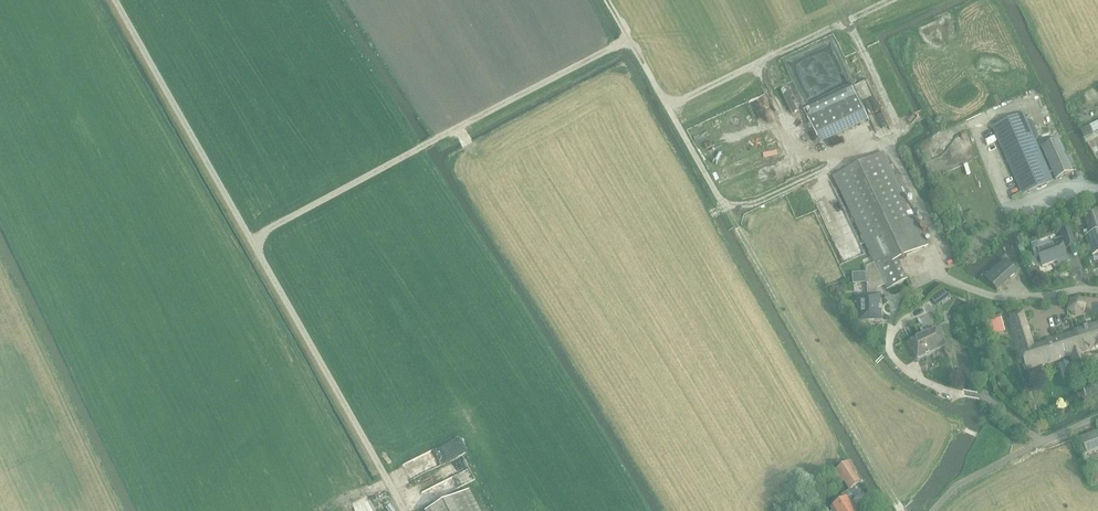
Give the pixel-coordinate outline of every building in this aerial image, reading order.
[(852,86),(803,109),(819,145),(868,123),(852,86)] [(1022,195),(1053,181),(1023,114),(992,127),(1022,195)] [(1088,126),(1080,130),(1084,137),(1091,134),(1088,126)] [(1056,180),(1073,172),(1058,139),(1041,147),(1056,180)] [(875,295),(875,287),(884,283),(887,289),(907,280),(897,260),(928,245),(883,152),(833,176),(875,263),(866,267),(867,296),(861,296),(862,320),(881,319),(880,295),(875,295)] [(1097,254),(1097,210),(1084,214),(1091,235),(1086,237),(1093,256),(1097,254)] [(1060,232),(1066,249),(1076,245),(1071,229),(1060,232)] [(1059,265),(1069,261),(1061,239),(1051,243),(1052,245),(1037,251),(1043,267),(1058,261),(1059,265)] [(1005,261),(985,277),(996,291),(1016,275),(1005,261)] [(943,290),(937,295),(942,303),(951,296),(943,290)] [(1086,363),(1082,352),(1081,353),(1074,332),(1034,345),(1023,312),(1010,316),(1027,370),(1072,356),(1075,367),(1086,363)] [(1000,315),(986,320),(992,336),(998,333),(997,330),(1004,328),(1000,315)] [(1074,332),(1081,353),(1082,352),(1097,347),(1097,324),(1074,332)] [(917,359),(945,346),(937,329),(908,343),(912,350),(913,349),(917,359)] [(1092,385),(1083,388),(1085,395),(1095,392),(1092,385)] [(1097,445),(1097,431),(1081,438),(1086,450),(1097,445)] [(849,491),(860,483),(855,475),(857,474),(850,463),(834,472),(841,484),(844,482),(849,491)] [(429,510),(480,510),(469,491),(429,510)] [(844,494),(833,501),(837,506),(831,510),(832,510),(855,510),(844,494)]
